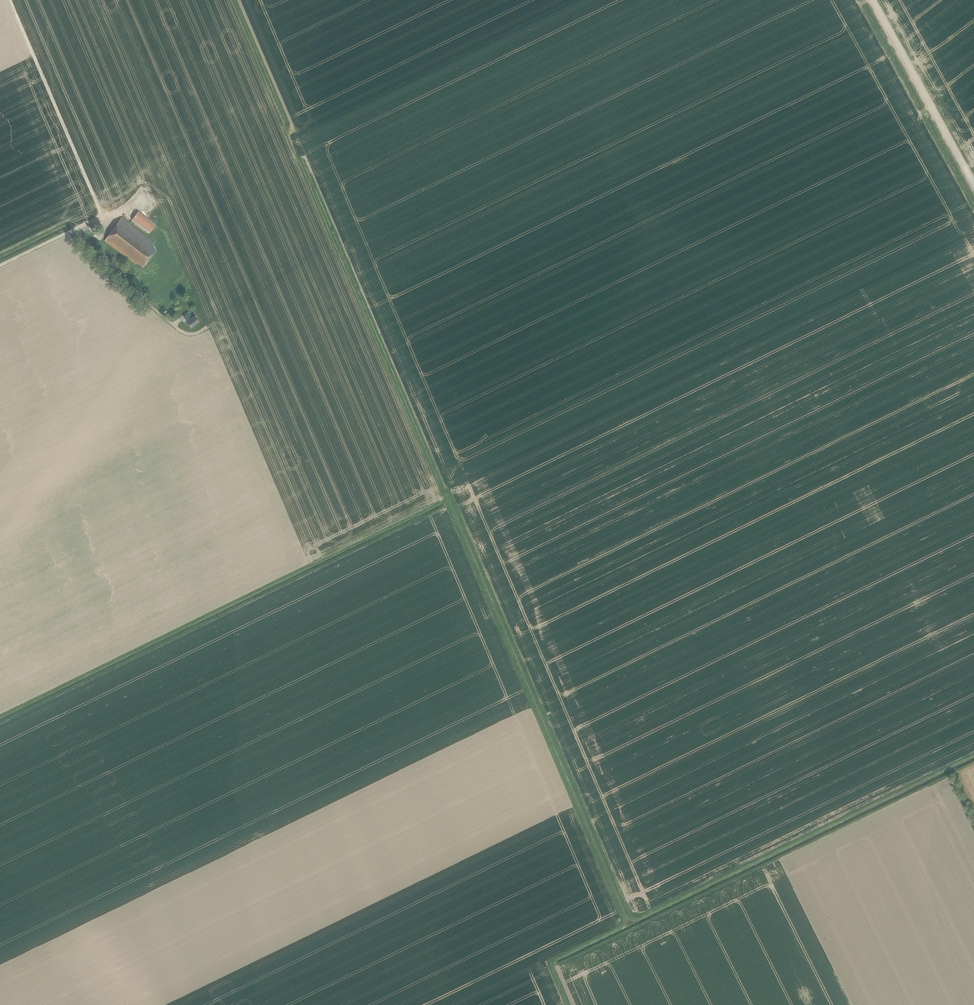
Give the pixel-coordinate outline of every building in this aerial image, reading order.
[(139,210),(131,220),(149,233),(156,224),(139,210)] [(143,267),(156,250),(153,245),(154,243),(121,217),(105,240),(136,264),(137,263),(143,267)] [(191,327),(199,321),(195,316),(192,318),(188,312),(183,315),(187,321),(187,322),(191,327)]
